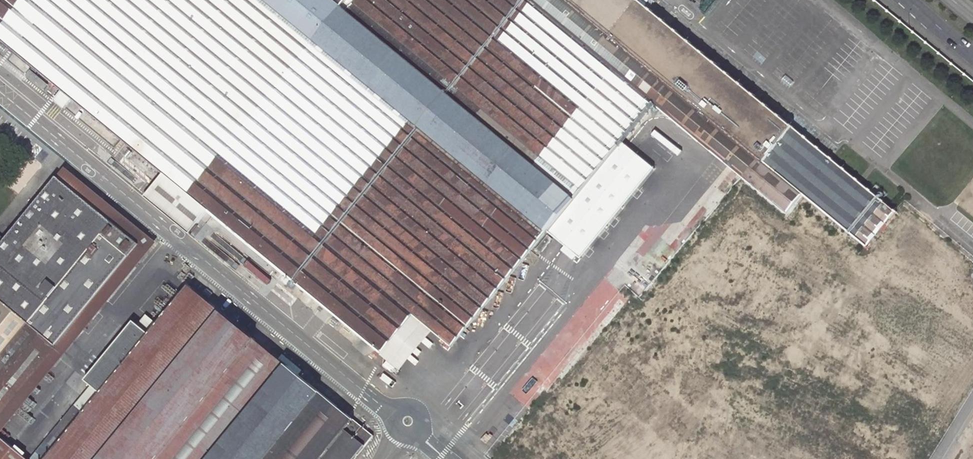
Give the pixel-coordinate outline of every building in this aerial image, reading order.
[(832,158),(830,156),(794,127),(765,162),(569,0),(0,0),(0,40),(62,91),(57,97),(67,105),(72,99),(163,174),(145,196),(189,233),(208,211),(382,352),(412,315),(451,347),(546,230),(572,251),(581,259),(654,169),(645,161),(621,142),(653,102),(730,165),(795,219),(810,200),(868,249),(898,212),(892,207),(863,183),(859,180),(832,158)] [(765,162),(794,127),(640,0),(569,0),(765,162)] [(0,414),(0,435),(158,242),(66,168),(57,178),(139,245),(0,414)] [(139,245),(57,178),(6,240),(0,235),(0,414),(139,245)] [(374,436),(299,374),(302,370),(284,356),(281,360),(190,286),(149,336),(132,322),(84,380),(101,394),(48,458),(354,458),(374,436)] [(0,436),(0,458),(28,458),(0,436)]
